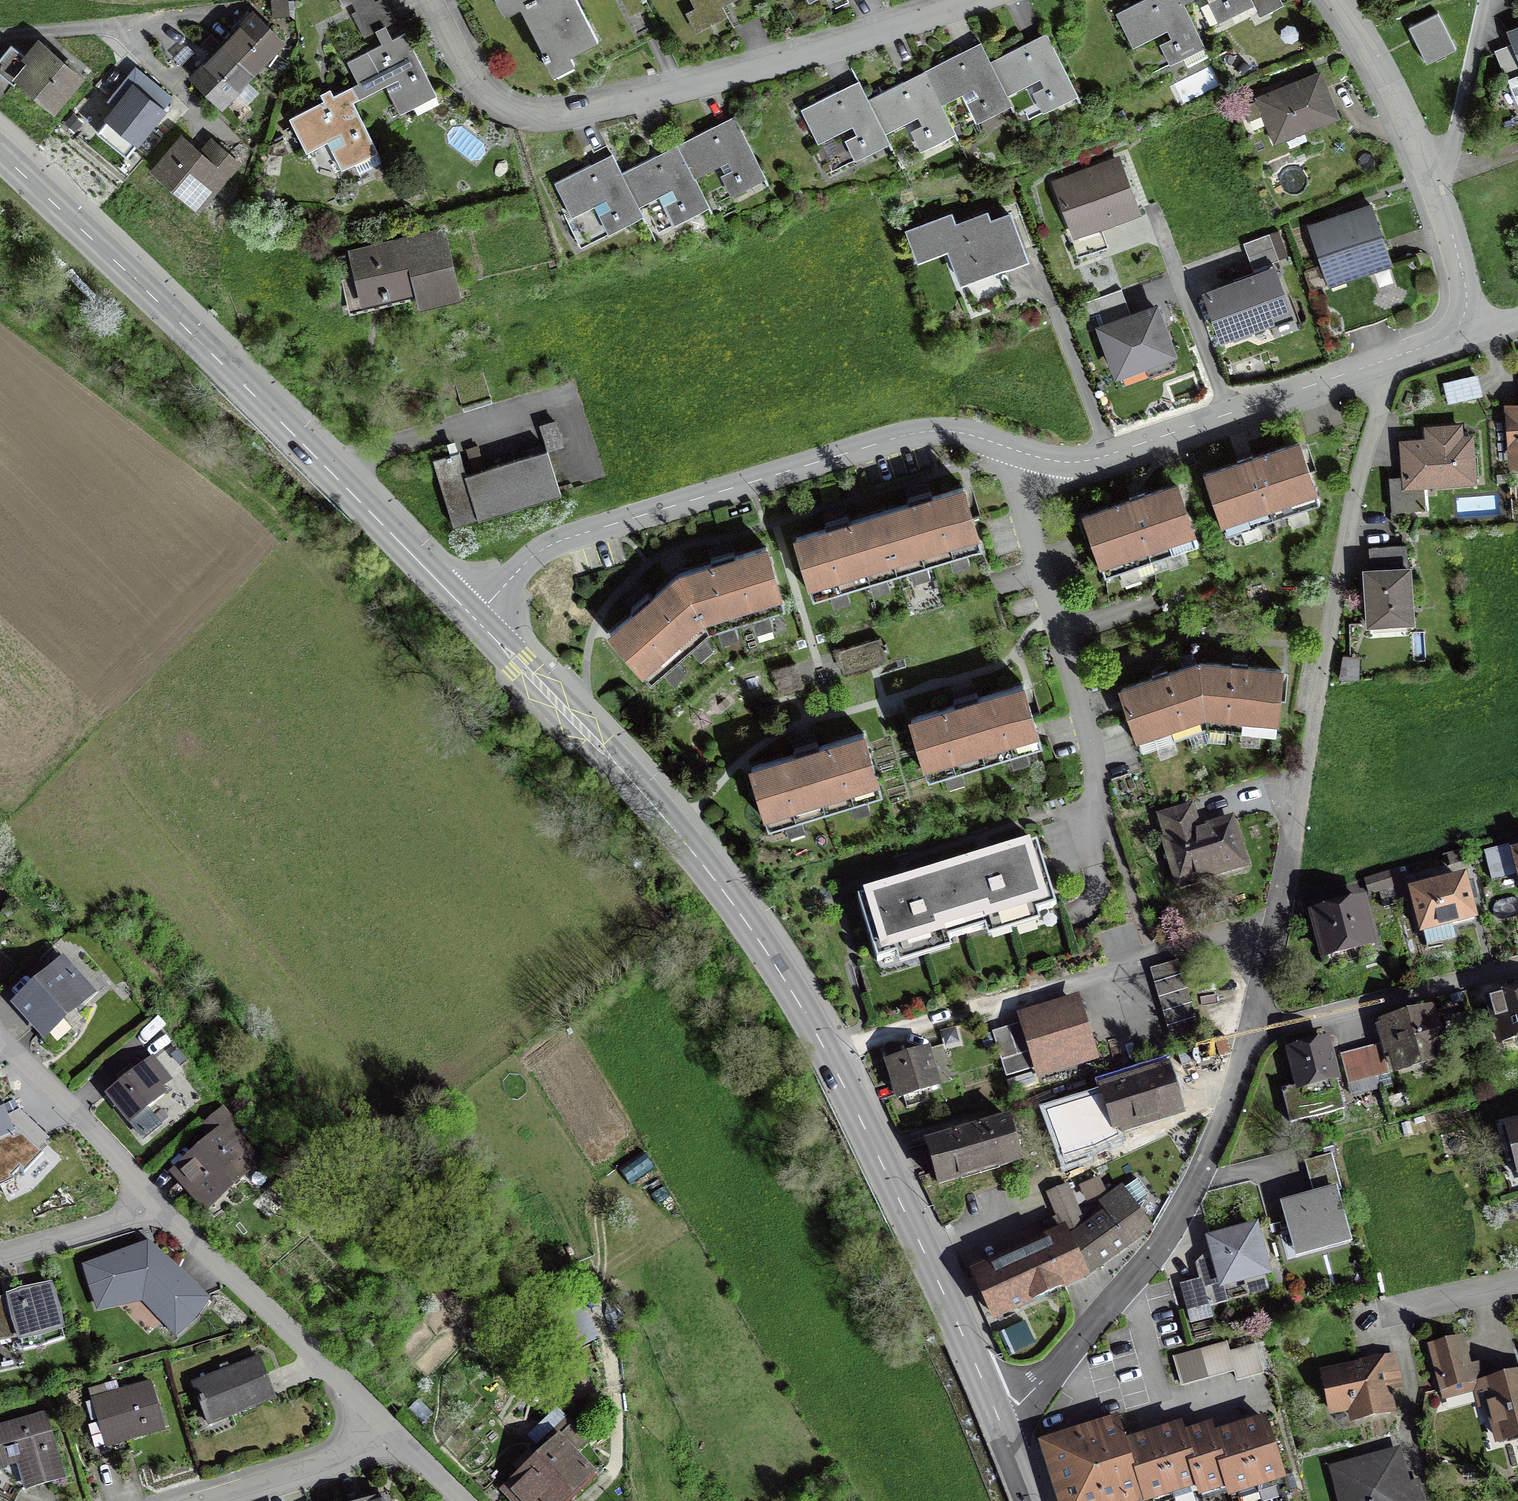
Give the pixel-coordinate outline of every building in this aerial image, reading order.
[(288,15),(287,0),(273,0),(274,15),(288,15)] [(397,20),(386,0),(381,0),(354,14),(365,36),(397,20)] [(519,3),(552,71),(575,60),(570,50),(597,37),(579,0),(500,0),(505,10),(519,3)] [(729,0),(692,0),(699,15),(729,0)] [(1184,4),(1192,0),(1140,0),(1116,12),(1134,47),(1167,30),(1171,37),(1156,45),(1166,64),(1183,56),(1188,66),(1210,54),(1184,4)] [(1209,1),(1201,5),(1211,25),(1252,4),(1259,17),(1284,4),(1282,0),(1208,0),(1209,1)] [(1408,25),(1427,63),(1457,49),(1438,11),(1408,25)] [(239,26),(222,43),(211,32),(187,58),(194,64),(199,69),(191,77),(223,107),(282,44),(250,14),(239,26)] [(1506,28),(1512,42),(1495,49),(1517,104),(1517,24),(1506,28)] [(437,93),(406,30),(387,40),(347,60),(358,82),(353,85),(328,97),(289,116),(306,152),(340,135),(360,176),(383,164),(376,151),(378,150),(354,101),(359,99),(398,79),(415,112),(438,100),(435,94),(437,93)] [(990,115),(1012,104),(1020,118),(1052,102),(1054,105),(1078,93),(1048,32),(1034,38),(991,60),(982,42),(970,47),(924,70),(912,76),(867,98),(858,79),(845,86),(801,107),(830,167),(866,149),(871,161),(893,150),(897,157),(931,140),(932,143),(955,132),(953,128),(988,111),(990,115)] [(38,35),(23,52),(11,42),(0,54),(0,70),(14,83),(17,79),(54,111),(85,76),(38,35)] [(1251,65),(1242,59),(1235,69),(1243,75),(1251,65)] [(1263,117),(1274,144),(1342,116),(1321,68),(1254,96),(1255,99),(1242,104),(1250,122),(1263,117)] [(105,133),(127,151),(164,109),(161,106),(169,97),(147,78),(133,94),(124,86),(111,101),(118,107),(109,117),(115,122),(105,133)] [(75,132),(83,122),(71,112),(62,122),(75,132)] [(622,228),(644,216),(648,214),(655,227),(684,212),(687,219),(710,207),(707,201),(740,184),(744,190),(767,178),(736,116),(725,122),(678,145),(662,154),(622,174),(612,154),(599,161),(555,184),(570,214),(566,217),(579,242),(619,222),(622,228)] [(149,165),(199,210),(242,163),(212,135),(201,147),(181,130),(149,165)] [(1102,227),(1141,212),(1119,153),(1051,178),(1071,232),(1066,234),(1070,245),(1073,244),(1078,258),(1109,246),(1102,227)] [(282,168),(272,161),(265,171),(275,179),(282,168)] [(1372,201),(1307,224),(1329,287),(1331,286),(1333,290),(1348,284),(1347,281),(1394,264),(1372,201)] [(947,247),(961,282),(1030,256),(1012,207),(991,214),(988,206),(956,219),(952,208),(904,226),(917,259),(947,247)] [(462,297),(445,226),(335,254),(350,312),(416,295),(419,308),(462,297)] [(1201,289),(1221,341),(1234,336),(1235,339),(1252,333),(1251,330),(1267,324),(1268,326),(1272,324),(1275,331),(1293,324),(1290,317),(1295,316),(1275,261),(1289,256),(1279,229),(1243,242),(1253,270),(1201,289)] [(1380,288),(1394,284),(1390,269),(1376,273),(1380,288)] [(1178,354),(1159,300),(1130,311),(1122,288),(1080,304),(1085,318),(1099,313),(1102,321),(1095,323),(1115,377),(1119,376),(1120,378),(1147,368),(1150,377),(1178,367),(1174,356),(1178,354)] [(1483,394),(1478,372),(1443,380),(1449,403),(1483,394)] [(1509,467),(1517,466),(1517,401),(1504,402),(1509,467)] [(540,424),(548,450),(565,445),(557,419),(540,424)] [(1478,484),(1475,433),(1464,433),(1463,421),(1424,424),(1425,436),(1399,438),(1401,475),(1389,476),(1392,522),(1401,522),(1401,511),(1427,510),(1427,503),(1437,502),(1436,487),(1478,484)] [(1320,502),(1300,444),(1207,476),(1226,534),(1320,502)] [(560,494),(547,449),(466,470),(460,450),(433,458),(453,525),(560,494)] [(1200,543),(1179,483),(1084,516),(1105,576),(1200,543)] [(964,487),(925,499),(838,525),(793,538),(811,597),(982,547),(964,487)] [(1407,623),(1416,622),(1412,560),(1408,560),(1407,544),(1369,546),(1370,566),(1362,566),(1366,625),(1372,625),(1373,634),(1407,632),(1407,623)] [(711,561),(678,571),(652,593),(650,591),(640,600),(630,609),(632,611),(608,632),(651,680),(711,627),(783,607),(766,546),(737,554),(736,551),(722,555),(710,558),(711,561)] [(1361,655),(1342,654),(1341,678),(1360,679),(1361,655)] [(1241,666),(1200,663),(1162,675),(1119,689),(1142,749),(1208,726),(1275,733),(1281,671),(1241,666)] [(927,779),(1044,742),(1026,683),(909,719),(927,779)] [(866,732),(749,767),(767,826),(884,791),(866,732)] [(1163,836),(1177,883),(1243,863),(1229,815),(1199,824),(1193,805),(1160,815),(1166,835),(1163,836)] [(1037,843),(988,858),(907,884),(858,899),(877,961),(1056,905),(1037,843)] [(1509,844),(1484,851),(1492,881),(1516,874),(1510,848),(1509,844)] [(1465,847),(1443,855),(1449,870),(1470,862),(1465,847)] [(1389,871),(1399,904),(1409,901),(1399,868),(1389,871)] [(1384,908),(1399,904),(1389,871),(1363,878),(1369,896),(1379,893),(1384,908)] [(1414,892),(1424,931),(1475,918),(1469,895),(1475,894),(1474,889),(1472,881),(1466,883),(1439,890),(1438,885),(1414,892)] [(8,919),(17,909),(9,902),(0,911),(8,919)] [(1314,914),(1325,955),(1371,943),(1361,902),(1314,914)] [(65,1021),(97,993),(63,955),(10,1002),(43,1040),(50,1034),(55,1039),(70,1026),(65,1021)] [(1150,968),(1172,1041),(1200,1032),(1179,960),(1150,968)] [(100,987),(104,984),(97,976),(93,979),(100,987)] [(1497,1046),(1517,1041),(1517,987),(1501,992),(1502,995),(1489,998),(1493,1012),(1488,1013),(1497,1046)] [(1452,1005),(1465,1001),(1462,992),(1450,995),(1452,1005)] [(1091,1052),(1077,1005),(991,1031),(1005,1077),(1091,1052)] [(1470,1030),(1466,1015),(1443,1020),(1447,1036),(1470,1030)] [(1402,1065),(1438,1055),(1427,1017),(1412,1021),(1392,1027),(1402,1065)] [(1339,1054),(1347,1084),(1390,1072),(1382,1042),(1356,1049),(1339,1054)] [(1345,1109),(1327,1043),(1311,1047),(1291,1052),(1300,1086),(1282,1091),(1291,1124),(1345,1109)] [(896,1100),(942,1086),(929,1045),(902,1053),(899,1044),(884,1049),(887,1059),(883,1060),(896,1100)] [(171,1055),(181,1066),(187,1060),(177,1049),(171,1055)] [(173,1079),(153,1055),(104,1093),(142,1142),(163,1125),(161,1123),(173,1114),(161,1098),(168,1093),(163,1087),(173,1079)] [(1079,1144),(1178,1110),(1164,1071),(1159,1073),(1139,1080),(1134,1067),(1105,1077),(1110,1090),(1066,1105),(1079,1144)] [(0,1100),(0,1187),(14,1181),(12,1176),(19,1167),(25,1170),(42,1153),(16,1128),(14,1129),(0,1100)] [(168,1172),(205,1214),(265,1161),(233,1126),(238,1122),(224,1106),(198,1128),(207,1137),(168,1172)] [(925,1139),(939,1185),(1022,1161),(1008,1114),(925,1139)] [(1416,1124),(1427,1121),(1425,1116),(1414,1119),(1416,1124)] [(1413,1134),(1410,1121),(1402,1123),(1405,1136),(1413,1134)] [(1505,1128),(1516,1172),(1517,1172),(1517,1125),(1505,1128)] [(313,1178),(306,1184),(311,1191),(319,1185),(313,1178)] [(1068,1183),(1046,1192),(1060,1227),(1090,1278),(1155,1229),(1137,1203),(1149,1193),(1138,1179),(1124,1188),(1122,1184),(1098,1202),(1103,1211),(1082,1224),(1079,1218),(1084,1216),(1068,1183)] [(300,1199),(287,1190),(279,1200),(293,1210),(300,1199)] [(1352,1243),(1339,1191),(1285,1205),(1298,1256),(1352,1243)] [(993,1323),(1090,1278),(1060,1227),(968,1268),(993,1323)] [(1267,1271),(1256,1227),(1211,1239),(1223,1283),(1267,1271)] [(142,1302),(177,1338),(198,1319),(211,1298),(150,1239),(82,1263),(96,1311),(142,1302)] [(1213,1318),(1200,1278),(1180,1284),(1192,1324),(1213,1318)] [(0,1297),(0,1342),(17,1338),(18,1342),(22,1341),(25,1352),(40,1348),(65,1341),(63,1330),(65,1329),(61,1307),(52,1280),(19,1288),(6,1293),(11,1317),(9,1318),(3,1295),(0,1297)] [(1172,1356),(1181,1387),(1234,1372),(1237,1382),(1265,1375),(1256,1344),(1230,1351),(1227,1340),(1172,1356)] [(1499,1438),(1517,1433),(1517,1374),(1487,1382),(1482,1363),(1468,1367),(1460,1340),(1431,1348),(1444,1395),(1475,1386),(1480,1408),(1484,1407),(1490,1405),(1499,1438)] [(233,1416),(277,1399),(259,1355),(229,1367),(228,1363),(219,1366),(221,1370),(190,1382),(207,1426),(210,1425),(212,1429),(235,1421),(233,1416)] [(1350,1410),(1352,1419),(1394,1411),(1389,1391),(1401,1389),(1394,1355),(1359,1362),(1360,1364),(1324,1371),(1332,1414),(1350,1410)] [(119,1389),(116,1380),(88,1388),(91,1400),(83,1403),(88,1422),(97,1420),(98,1423),(88,1426),(95,1448),(104,1446),(105,1449),(166,1431),(151,1380),(119,1389)] [(578,1453),(589,1443),(558,1408),(527,1435),(541,1451),(499,1489),(509,1500),(568,1500),(598,1475),(578,1453)] [(0,1424),(0,1469),(16,1465),(24,1491),(66,1479),(47,1411),(0,1424)] [(1227,1483),(1230,1491),(1283,1474),(1265,1419),(1244,1426),(1237,1428),(1232,1430),(1213,1436),(1210,1426),(1192,1432),(1183,1435),(1180,1426),(1160,1433),(1153,1435),(1147,1437),(1127,1443),(1119,1419),(1039,1444),(1058,1500),(1141,1500),(1144,1500),(1143,1499),(1197,1481),(1200,1491),(1227,1483)] [(1337,1500),(1426,1500),(1420,1479),(1410,1481),(1400,1446),(1328,1466),(1337,1500)] [(501,1477),(496,1471),(491,1475),(495,1481),(501,1477)]
